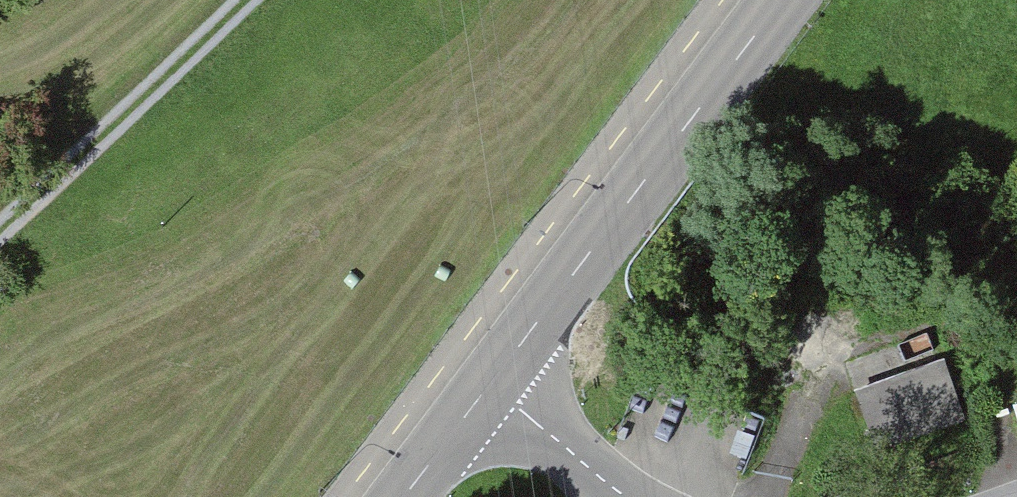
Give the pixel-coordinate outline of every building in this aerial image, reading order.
[(854,406),(876,467),(972,432),(950,372),(854,406)]
